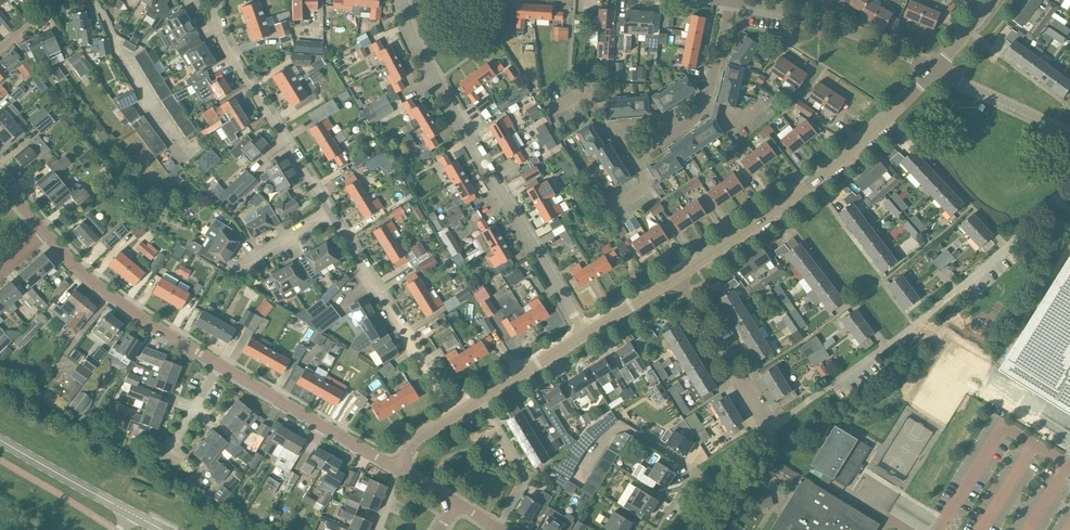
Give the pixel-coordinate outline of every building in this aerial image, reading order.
[(140,1),(146,5),(144,10),(147,12),(157,0),(140,0),(140,1)] [(147,12),(145,15),(155,21),(158,18),(168,11),(168,12),(169,11),(167,9),(165,7),(169,1),(167,0),(157,0),(147,12)] [(317,0),(293,0),(294,21),(301,21),(301,25),(309,25),(309,11),(317,10),(317,0)] [(361,7),(361,0),(344,0),(337,0),(334,0),(333,8),(352,10),(351,16),(360,16),(360,7),(361,7)] [(361,7),(371,8),(370,20),(380,21),(382,2),(378,2),(379,0),(361,0),(361,7)] [(863,12),(869,1),(870,1),(871,0),(854,0),(851,6),(863,12)] [(861,16),(873,22),(881,7),(880,7),(882,3),(877,0),(871,0),(870,1),(869,1),(863,12),(861,16)] [(947,9),(951,13),(960,3),(957,0),(955,0),(947,9)] [(1046,24),(1059,7),(1052,2),(1044,12),(1038,7),(1042,1),(1041,0),(1024,0),(1021,5),(1046,24)] [(919,23),(926,7),(911,1),(904,16),(919,23)] [(247,25),(264,20),(258,3),(242,8),(247,25)] [(518,5),(516,27),(524,27),(524,18),(534,19),(535,6),(518,5)] [(1041,31),(1046,24),(1021,5),(1011,18),(1023,27),(1027,21),(1034,26),(1026,36),(1033,41),(1041,31)] [(552,7),(535,6),(534,19),(562,20),(563,13),(552,12),(552,7)] [(881,7),(873,22),(885,29),(886,26),(896,31),(900,20),(892,16),(893,14),(882,8),(881,7)] [(926,7),(919,23),(934,30),(941,14),(926,7)] [(83,13),(81,9),(75,10),(74,14),(73,14),(75,22),(66,23),(68,35),(82,33),(84,46),(90,45),(91,52),(99,51),(99,56),(111,54),(110,50),(107,38),(97,40),(97,39),(94,39),(90,19),(88,20),(86,12),(83,13)] [(171,32),(189,21),(183,10),(171,17),(168,12),(168,11),(158,18),(155,21),(151,27),(156,31),(162,27),(167,26),(171,32)] [(597,56),(597,58),(608,58),(615,59),(615,58),(616,43),(614,43),(615,29),(614,29),(615,11),(600,10),(599,29),(597,56)] [(0,11),(0,22),(2,25),(8,32),(13,27),(24,19),(18,12),(8,21),(0,11)] [(639,34),(640,12),(626,11),(625,32),(619,31),(618,50),(631,51),(632,34),(639,34)] [(658,44),(659,34),(653,33),(654,13),(640,12),(639,34),(645,34),(644,52),(657,52),(658,44)] [(688,32),(702,35),(706,18),(691,15),(688,32)] [(674,16),(664,16),(663,27),(673,28),(674,16)] [(1055,19),(1051,25),(1061,31),(1065,25),(1055,19)] [(270,37),(264,20),(247,25),(253,42),(270,37)] [(171,32),(167,35),(171,42),(177,51),(188,44),(185,39),(196,32),(189,21),(171,32)] [(291,34),(286,21),(274,25),(281,45),(291,41),(291,34)] [(1061,31),(1068,36),(1069,33),(1069,29),(1065,25),(1061,31)] [(569,27),(554,27),(553,40),(561,41),(561,39),(568,40),(569,27)] [(1049,28),(1045,33),(1053,39),(1054,39),(1058,33),(1049,28)] [(1011,44),(1004,54),(1016,62),(1026,49),(1019,44),(1019,43),(1025,35),(1019,30),(1017,32),(1012,29),(1006,37),(1005,38),(1011,44)] [(49,60),(62,54),(52,31),(39,37),(49,60)] [(688,32),(684,48),(684,49),(699,52),(702,35),(688,32)] [(1066,39),(1058,33),(1054,39),(1062,45),(1066,39)] [(668,34),(659,34),(658,44),(667,45),(668,34)] [(25,61),(26,62),(32,69),(37,65),(44,62),(59,82),(62,79),(66,83),(69,81),(58,67),(54,69),(49,60),(39,37),(27,42),(18,46),(25,55),(22,57),(26,61),(25,61)] [(737,46),(752,57),(759,46),(746,37),(743,42),(741,41),(737,46)] [(136,47),(125,40),(122,46),(133,53),(136,47)] [(311,41),(295,40),(294,52),(310,53),(311,41)] [(387,68),(398,62),(390,46),(386,49),(381,40),(372,45),(380,61),(383,60),(387,67),(387,68)] [(188,44),(177,51),(182,60),(187,68),(191,65),(209,54),(203,43),(191,50),(188,44)] [(1026,49),(1016,62),(1028,71),(1038,58),(1044,51),(1036,45),(1031,52),(1026,49)] [(752,57),(737,46),(733,52),(735,53),(727,65),(744,69),(752,57)] [(363,47),(356,51),(361,60),(368,56),(364,49),(363,47)] [(699,52),(684,49),(681,66),(695,69),(699,52)] [(13,51),(0,62),(3,66),(4,66),(8,72),(18,64),(20,66),(25,61),(26,61),(22,57),(20,58),(19,58),(13,51)] [(134,57),(137,63),(149,56),(145,51),(134,57)] [(93,76),(77,53),(68,60),(81,78),(85,75),(88,79),(93,76)] [(216,65),(209,54),(191,65),(195,71),(191,75),(185,81),(189,87),(191,86),(196,83),(208,77),(204,71),(216,65)] [(311,55),(291,55),(291,61),(294,66),(310,66),(311,55)] [(141,69),(152,62),(149,56),(137,63),(141,69)] [(785,80),(795,65),(781,56),(771,71),(785,80)] [(315,72),(321,68),(328,64),(324,58),(311,66),(315,72)] [(1050,67),(1038,58),(1028,71),(1039,80),(1050,67)] [(34,73),(32,69),(26,62),(18,69),(25,79),(34,73)] [(144,74),(155,67),(152,62),(141,69),(144,74)] [(406,78),(398,62),(387,68),(387,67),(384,69),(388,77),(396,94),(405,89),(400,81),(406,78)] [(489,64),(475,74),(482,84),(505,67),(500,62),(492,68),(489,64)] [(615,63),(614,79),(624,80),(637,80),(637,72),(629,71),(629,75),(623,75),(624,63),(615,63)] [(746,69),(744,69),(727,65),(725,72),(723,71),(721,77),(740,82),(742,74),(745,75),(746,69)] [(809,74),(795,65),(785,80),(799,89),(809,74)] [(144,74),(147,80),(159,73),(155,67),(144,74)] [(288,67),(273,77),(282,92),(298,82),(290,70),(288,67)] [(517,76),(511,67),(505,71),(512,80),(517,76)] [(647,68),(638,67),(637,79),(646,79),(647,68)] [(1050,67),(1039,80),(1051,89),(1061,75),(1050,67)] [(323,78),(318,71),(309,77),(313,84),(323,78)] [(151,85),(162,78),(159,73),(147,80),(151,85)] [(35,74),(30,78),(37,86),(42,82),(35,74)] [(474,90),(482,84),(475,74),(460,85),(474,103),(480,99),(474,90)] [(1061,75),(1051,89),(1063,98),(1069,88),(1069,82),(1061,75)] [(211,82),(208,77),(196,83),(191,86),(201,101),(215,93),(219,100),(231,93),(223,79),(218,82),(216,79),(211,82)] [(675,82),(686,98),(690,95),(692,98),(700,92),(694,82),(692,83),(688,77),(682,81),(680,79),(675,82)] [(723,85),(721,91),(739,95),(741,89),(739,88),(740,82),(721,77),(720,84),(723,85)] [(154,91),(166,84),(162,78),(151,85),(154,91)] [(298,82),(282,92),(292,107),(308,98),(298,82)] [(672,87),(665,92),(676,108),(682,104),(680,101),(686,98),(675,82),(671,85),(672,87)] [(809,97),(823,106),(833,90),(819,82),(809,97)] [(158,96),(169,89),(166,84),(154,91),(158,96)] [(494,91),(502,101),(509,94),(501,85),(494,91)] [(25,93),(19,87),(8,97),(13,103),(25,93)] [(529,93),(525,87),(519,90),(523,97),(529,93)] [(172,95),(169,89),(158,96),(161,102),(172,95)] [(779,90),(776,94),(785,100),(788,96),(779,90)] [(833,90),(823,106),(836,114),(846,99),(833,90)] [(739,95),(721,91),(720,97),(717,96),(715,103),(734,107),(735,100),(738,101),(739,95)] [(133,92),(113,101),(118,108),(120,111),(132,105),(138,102),(133,92)] [(676,108),(665,92),(660,95),(659,93),(653,97),(655,99),(661,109),(663,112),(669,109),(670,111),(676,108)] [(641,97),(634,98),(637,117),(643,116),(643,113),(649,113),(649,110),(648,100),(648,94),(641,95),(641,97)] [(178,103),(176,100),(172,95),(161,102),(167,111),(178,103)] [(366,118),(390,104),(385,95),(370,104),(371,106),(360,111),(364,119),(366,118)] [(637,117),(634,98),(627,98),(627,96),(621,97),(624,116),(630,115),(630,118),(637,117)] [(794,96),(789,103),(793,106),(800,110),(804,104),(794,96)] [(486,97),(475,106),(481,113),(486,120),(492,116),(487,109),(493,104),(486,97)] [(624,116),(621,97),(616,97),(616,99),(608,100),(610,108),(607,108),(608,121),(618,120),(618,117),(624,116)] [(230,120),(230,121),(244,112),(234,98),(217,109),(215,107),(203,115),(209,124),(225,114),(230,120)] [(511,105),(507,98),(497,104),(501,111),(511,105)] [(312,124),(338,111),(332,99),(306,112),(312,124)] [(420,126),(431,119),(421,104),(416,108),(410,99),(402,104),(412,120),(410,121),(410,123),(400,128),(404,134),(420,125),(420,126)] [(649,110),(661,109),(655,99),(648,100),(649,110)] [(182,109),(178,103),(167,111),(171,117),(182,109)] [(395,112),(390,104),(366,118),(373,130),(379,127),(376,122),(395,112)] [(804,104),(800,110),(811,118),(815,111),(804,104)] [(0,111),(0,130),(12,120),(18,114),(19,113),(11,105),(10,106),(8,107),(7,107),(5,107),(4,108),(2,110),(0,111)] [(77,113),(71,105),(64,111),(70,119),(77,113)] [(141,117),(132,105),(120,111),(129,123),(130,125),(131,125),(141,117)] [(542,116),(536,105),(527,110),(533,121),(542,116)] [(823,106),(819,112),(830,120),(834,114),(823,106)] [(129,123),(120,111),(118,108),(113,112),(122,125),(123,123),(125,126),(129,123)] [(186,115),(182,109),(171,117),(175,122),(186,115)] [(29,120),(33,126),(34,125),(45,116),(40,110),(29,120)] [(230,120),(220,127),(231,143),(238,139),(235,134),(237,132),(251,124),(250,123),(243,113),(244,113),(244,112),(243,113),(230,121),(230,120)] [(590,118),(586,112),(574,119),(578,125),(590,118)] [(48,113),(45,116),(34,125),(33,126),(41,134),(56,122),(48,113)] [(179,128),(190,120),(186,115),(175,122),(179,128)] [(135,122),(131,125),(135,130),(147,121),(143,116),(141,117),(135,122)] [(707,124),(703,127),(713,143),(718,140),(717,138),(723,134),(718,127),(720,125),(716,118),(716,117),(712,116),(712,118),(706,122),(707,124)] [(501,143),(511,137),(507,129),(513,126),(508,117),(491,126),(501,143)] [(331,138),(327,132),(333,129),(327,119),(310,130),(320,145),(331,138)] [(431,119),(420,126),(424,132),(421,134),(431,151),(439,146),(434,138),(440,134),(431,119)] [(0,130),(0,137),(6,144),(21,130),(12,120),(0,130)] [(196,130),(190,120),(179,128),(186,138),(196,130)] [(794,130),(805,144),(818,134),(807,120),(794,130)] [(105,130),(98,121),(94,124),(99,131),(95,134),(101,142),(108,137),(104,131),(105,130)] [(139,136),(151,127),(147,121),(135,130),(139,136)] [(583,146),(598,136),(595,131),(598,129),(592,121),(583,127),(584,129),(578,133),(582,140),(580,141),(583,146)] [(202,137),(217,128),(215,123),(199,132),(202,137)] [(534,130),(548,151),(557,145),(543,124),(534,130)] [(765,128),(770,135),(775,131),(770,124),(765,128)] [(790,125),(777,135),(781,140),(792,154),(805,144),(794,130),(790,125)] [(155,132),(151,127),(139,136),(143,141),(155,132)] [(696,128),(690,132),(701,148),(707,144),(708,146),(713,143),(703,127),(698,130),(696,128)] [(770,135),(765,128),(759,132),(764,139),(770,135)] [(331,138),(320,145),(330,161),(335,158),(341,167),(347,163),(336,146),(349,137),(344,129),(331,138)] [(159,137),(155,132),(143,141),(147,147),(159,137)] [(701,148),(690,132),(685,136),(686,138),(681,142),(692,157),(696,154),(695,152),(701,148)] [(417,146),(409,133),(397,141),(404,153),(417,146)] [(253,140),(248,135),(229,151),(237,159),(243,154),(252,163),(270,147),(259,135),(253,140)] [(31,144),(15,157),(16,159),(16,160),(18,163),(20,163),(24,168),(35,158),(38,162),(51,151),(45,144),(43,145),(37,138),(39,136),(38,136),(34,140),(30,143),(31,144)] [(601,141),(598,136),(583,146),(586,150),(588,149),(592,156),(597,153),(612,143),(610,140),(606,142),(604,139),(601,141)] [(163,143),(159,137),(147,147),(151,152),(163,143)] [(526,162),(511,137),(501,143),(510,159),(515,156),(520,166),(526,162)] [(736,148),(731,140),(725,144),(731,152),(736,148)] [(692,157),(681,142),(675,145),(674,143),(669,147),(672,151),(680,163),(685,159),(687,161),(692,157)] [(766,142),(753,152),(764,166),(777,156),(766,142)] [(167,148),(163,143),(151,152),(155,157),(167,148)] [(602,165),(617,155),(613,149),(616,148),(612,143),(597,153),(600,158),(598,160),(602,165)] [(220,159),(211,149),(196,163),(206,173),(220,159)] [(899,152),(890,160),(892,164),(895,168),(902,162),(912,173),(925,161),(915,150),(905,159),(899,152)] [(364,163),(369,171),(381,164),(384,169),(391,165),(383,151),(364,163)] [(668,157),(663,161),(673,176),(678,173),(677,171),(683,167),(680,163),(672,151),(666,155),(668,157)] [(729,155),(734,163),(739,159),(734,152),(729,155)] [(751,176),(764,166),(753,152),(740,162),(751,176)] [(352,160),(356,166),(367,159),(364,153),(352,160)] [(65,180),(65,181),(66,180),(60,172),(71,163),(65,156),(58,161),(54,155),(45,163),(51,171),(37,183),(47,195),(65,180)] [(452,182),(464,176),(456,162),(451,165),(446,155),(439,159),(452,182)] [(607,168),(611,174),(626,164),(622,158),(620,160),(617,155),(602,165),(605,170),(607,168)] [(729,166),(734,163),(729,155),(724,159),(729,166)] [(272,177),(290,166),(284,156),(271,164),(272,165),(266,168),(264,171),(266,173),(261,176),(260,178),(262,181),(265,181),(272,177)] [(866,169),(887,193),(903,180),(897,173),(888,181),(882,175),(888,170),(879,159),(879,158),(866,169)] [(669,180),(673,176),(663,161),(658,164),(656,162),(648,167),(654,177),(657,175),(661,182),(667,178),(669,180)] [(925,161),(912,173),(922,184),(935,172),(925,161)] [(630,170),(626,164),(611,174),(614,180),(613,182),(616,187),(631,177),(627,171),(630,170)] [(298,180),(290,166),(272,177),(280,191),(298,180)] [(526,183),(539,176),(535,168),(522,175),(526,183)] [(887,193),(866,169),(854,180),(863,191),(869,186),(875,192),(865,200),(871,207),(887,193)] [(246,170),(234,181),(240,187),(251,175),(246,170)] [(935,172),(922,184),(932,195),(945,183),(935,172)] [(735,174),(721,184),(731,198),(745,189),(735,174)] [(236,190),(233,193),(240,200),(258,182),(251,175),(240,187),(236,190)] [(356,201),(366,195),(354,175),(345,180),(348,185),(347,185),(356,201)] [(475,194),(464,176),(452,182),(453,183),(447,187),(452,194),(458,191),(466,205),(476,199),(473,195),(475,194)] [(698,177),(693,181),(697,188),(703,184),(698,177)] [(65,180),(47,195),(57,207),(70,197),(77,206),(90,196),(81,186),(79,184),(76,184),(73,184),(70,186),(65,181),(65,180)] [(537,180),(526,186),(529,190),(528,191),(537,207),(549,200),(548,200),(555,196),(556,195),(548,181),(540,185),(537,180)] [(665,192),(657,180),(651,184),(659,196),(665,192)] [(697,188),(693,181),(687,184),(692,192),(697,188)] [(195,191),(189,182),(181,187),(187,196),(195,191)] [(955,194),(945,183),(932,195),(942,205),(955,194)] [(236,190),(230,184),(224,190),(217,196),(223,202),(233,193),(236,190)] [(731,198),(721,184),(708,193),(718,208),(731,198)] [(847,184),(843,187),(847,193),(852,190),(847,184)] [(840,214),(849,226),(863,216),(854,204),(862,197),(859,193),(856,195),(852,191),(843,198),(850,207),(840,214)] [(896,192),(891,197),(897,204),(903,200),(899,195),(896,192)] [(942,205),(937,209),(942,215),(947,210),(952,217),(965,205),(955,194),(942,205)] [(263,200),(258,195),(251,202),(256,207),(263,200)] [(366,195),(356,201),(366,217),(382,207),(378,199),(371,203),(366,195)] [(549,200),(537,207),(547,223),(564,213),(564,212),(569,209),(564,201),(559,204),(555,196),(548,200),(549,200)] [(300,208),(295,199),(285,204),(284,202),(275,207),(281,219),(300,208)] [(889,211),(895,206),(889,199),(883,203),(889,211)] [(684,209),(693,224),(707,215),(697,200),(684,209)] [(903,200),(897,204),(904,212),(910,207),(903,200)] [(655,206),(659,213),(665,209),(660,202),(655,206)] [(275,215),(268,204),(256,212),(257,218),(245,226),(253,239),(273,226),(269,219),(275,215)] [(659,213),(655,206),(649,210),(654,217),(659,213)] [(895,206),(889,211),(896,219),(902,214),(895,206)] [(680,233),(693,224),(684,209),(670,218),(680,233)] [(461,211),(445,220),(449,226),(464,218),(461,211)] [(91,214),(89,213),(86,214),(85,216),(86,219),(87,220),(86,221),(85,221),(74,231),(88,247),(107,230),(93,215),(92,215),(91,214)] [(153,213),(144,221),(150,225),(157,215),(153,213)] [(916,214),(910,219),(917,227),(922,222),(922,221),(918,217),(916,214)] [(971,237),(984,225),(974,215),(961,226),(971,237)] [(863,216),(849,226),(858,238),(871,227),(863,216)] [(642,227),(635,217),(625,223),(632,233),(642,227)] [(204,235),(210,239),(232,253),(239,243),(228,235),(231,229),(215,219),(209,229),(204,235)] [(549,225),(555,236),(565,230),(560,219),(549,225)] [(483,234),(476,238),(485,253),(492,249),(503,242),(494,226),(489,229),(484,220),(477,224),(483,234)] [(391,221),(375,232),(385,248),(395,241),(395,240),(401,237),(394,226),(391,221)] [(909,233),(915,228),(908,221),(903,226),(909,233)] [(922,222),(917,227),(923,234),(929,229),(922,222)] [(147,233),(139,224),(131,232),(138,240),(147,233)] [(115,236),(106,244),(110,249),(128,232),(121,225),(114,231),(115,233),(116,234),(115,236)] [(645,235),(655,249),(669,240),(659,225),(645,235)] [(994,237),(984,225),(971,237),(982,248),(994,237)] [(871,227),(858,238),(867,249),(880,239),(879,238),(871,227)] [(921,236),(915,228),(909,233),(915,241),(921,236)] [(462,251),(449,230),(440,236),(452,257),(462,251)] [(655,249),(645,235),(632,244),(642,258),(655,249)] [(232,253),(210,239),(204,248),(194,242),(192,242),(190,243),(188,244),(186,246),(185,248),(197,256),(198,253),(211,261),(214,257),(226,264),(232,253)] [(888,250),(880,239),(867,249),(875,261),(889,251),(888,250)] [(411,267),(413,266),(423,260),(421,256),(427,252),(424,247),(414,253),(412,250),(404,255),(395,241),(385,248),(394,264),(396,263),(398,268),(408,262),(411,267)] [(136,248),(141,252),(147,246),(142,242),(136,248)] [(495,256),(490,259),(495,269),(499,274),(507,270),(504,264),(513,259),(503,242),(492,249),(495,256)] [(623,242),(616,246),(622,256),(629,251),(623,242)] [(939,242),(933,247),(938,253),(944,249),(939,242)] [(325,243),(315,249),(326,267),(332,264),(336,268),(341,265),(338,259),(336,260),(325,243)] [(789,248),(785,243),(775,250),(778,255),(789,248)] [(809,255),(800,243),(787,254),(796,266),(809,255)] [(147,246),(141,252),(146,256),(151,250),(147,246)] [(932,246),(925,253),(930,257),(932,260),(931,261),(936,266),(944,260),(940,256),(940,255),(938,253),(933,247),(932,246)] [(763,247),(750,257),(768,283),(785,271),(780,264),(770,271),(765,264),(771,260),(763,248),(764,248),(763,247)] [(305,271),(312,282),(321,276),(319,271),(326,267),(315,249),(304,256),(311,267),(305,271)] [(940,256),(944,260),(951,253),(947,249),(940,255),(940,256)] [(951,253),(944,260),(948,265),(960,254),(956,250),(952,254),(951,253)] [(889,251),(875,261),(884,273),(898,263),(889,251)] [(109,265),(121,276),(133,263),(120,252),(109,265)] [(167,256),(161,252),(149,269),(155,273),(167,256)] [(591,267),(598,278),(613,268),(610,263),(619,258),(616,252),(607,258),(606,257),(591,267)] [(42,254),(31,264),(42,276),(53,266),(42,254)] [(423,260),(413,266),(417,273),(421,270),(423,274),(438,264),(432,255),(424,261),(423,260)] [(805,277),(818,267),(809,255),(796,266),(805,277)] [(1064,411),(1069,415),(1069,256),(999,370),(1011,378),(1064,411)] [(768,283),(750,257),(736,266),(737,267),(745,278),(751,274),(756,281),(746,288),(751,295),(768,283)] [(944,260),(936,266),(940,271),(947,266),(948,265),(944,260)] [(133,263),(121,276),(134,286),(145,273),(133,263)] [(281,270),(292,288),(298,285),(302,288),(312,282),(305,271),(299,275),(292,263),(281,270)] [(42,276),(31,264),(19,274),(30,286),(38,279),(43,285),(46,282),(42,276)] [(175,272),(181,275),(185,268),(180,265),(175,272)] [(582,288),(598,278),(591,267),(584,271),(581,265),(571,271),(582,288)] [(518,270),(516,266),(503,274),(511,287),(524,278),(519,270),(518,270)] [(813,289),(827,279),(818,267),(805,277),(813,289)] [(191,271),(185,268),(181,275),(187,278),(191,271)] [(292,288),(281,270),(279,271),(278,268),(270,273),(272,276),(270,277),(277,288),(271,292),(278,303),(285,299),(288,298),(293,297),(296,295),(292,288)] [(161,278),(153,293),(167,301),(176,286),(175,286),(178,280),(165,273),(161,278)] [(345,274),(335,283),(339,290),(350,279),(345,274)] [(408,286),(418,301),(429,294),(417,274),(406,280),(409,285),(408,286)] [(729,289),(739,283),(738,282),(735,277),(725,284),(729,289)] [(889,286),(898,298),(911,288),(902,277),(889,286)] [(836,290),(827,279),(813,289),(822,301),(836,290)] [(69,285),(65,280),(53,290),(58,296),(69,285)] [(0,291),(0,294),(15,311),(18,308),(12,302),(20,295),(25,301),(30,296),(27,293),(19,283),(14,287),(10,282),(0,291)] [(326,305),(339,290),(335,283),(335,282),(321,297),(322,299),(325,305),(326,305)] [(202,286),(197,283),(192,292),(197,295),(202,286)] [(774,289),(779,297),(785,293),(779,285),(774,289)] [(190,295),(176,286),(167,301),(181,310),(190,295)] [(473,297),(467,287),(455,295),(461,304),(473,297)] [(32,288),(27,293),(30,296),(36,303),(39,306),(42,310),(47,306),(43,302),(32,288)] [(920,300),(911,288),(898,298),(907,310),(920,300)] [(65,323),(87,297),(76,289),(61,307),(56,304),(50,311),(65,323)] [(771,302),(777,299),(771,290),(765,294),(771,302)] [(836,290),(822,301),(831,313),(845,302),(836,290)] [(742,304),(734,291),(720,300),(728,313),(742,304)] [(790,301),(785,293),(779,297),(785,305),(790,301)] [(15,311),(0,294),(0,313),(4,309),(10,315),(15,311)] [(429,294),(418,301),(428,317),(445,307),(439,297),(433,301),(429,294)] [(97,306),(87,297),(65,323),(66,324),(57,335),(60,338),(69,326),(75,332),(97,306)] [(365,298),(349,307),(356,318),(350,321),(355,328),(360,324),(372,343),(386,334),(387,334),(365,298)] [(497,312),(488,298),(479,304),(488,318),(497,312)] [(274,307),(265,299),(256,309),(265,317),(274,307)] [(322,299),(312,306),(318,315),(328,308),(326,305),(325,305),(322,299)] [(538,299),(522,309),(533,327),(549,317),(538,299)] [(777,299),(771,302),(779,314),(785,310),(777,299)] [(812,310),(808,303),(800,308),(803,314),(812,310)] [(742,304),(728,313),(736,325),(750,316),(742,304)] [(318,315),(312,320),(307,324),(306,325),(319,333),(321,334),(341,318),(331,305),(328,308),(318,315)] [(195,325),(211,334),(219,321),(210,316),(213,309),(208,306),(204,312),(202,311),(195,325)] [(533,327),(522,309),(513,315),(508,319),(507,318),(502,321),(512,338),(517,335),(517,336),(533,327)] [(796,321),(802,317),(796,309),(790,313),(796,321)] [(239,323),(247,327),(254,314),(246,310),(239,323)] [(459,315),(456,310),(446,316),(449,321),(459,315)] [(843,320),(852,332),(866,322),(856,310),(843,320)] [(102,317),(92,330),(100,336),(100,337),(102,334),(109,340),(111,337),(117,342),(124,332),(118,328),(121,324),(107,313),(103,318),(102,317)] [(262,318),(254,314),(247,327),(255,332),(262,318)] [(307,324),(312,320),(308,314),(301,320),(307,324)] [(788,314),(782,318),(784,322),(788,327),(793,323),(788,314)] [(757,328),(750,316),(736,325),(743,337),(758,328),(757,328)] [(808,325),(802,317),(796,321),(802,329),(808,325)] [(494,331),(487,318),(480,322),(487,335),(494,331)] [(228,326),(219,321),(211,334),(228,343),(235,330),(233,329),(237,322),(231,319),(228,326)] [(41,328),(34,321),(26,328),(33,335),(41,328)] [(852,332),(848,335),(852,340),(856,337),(861,344),(875,334),(866,322),(852,332)] [(788,327),(785,328),(788,333),(789,333),(791,331),(793,334),(791,335),(797,344),(804,338),(793,323),(788,327)] [(664,334),(672,347),(686,338),(678,325),(664,334)] [(751,350),(766,341),(761,333),(764,331),(761,326),(757,328),(758,328),(743,337),(751,350)] [(657,337),(653,330),(636,340),(643,353),(650,348),(647,343),(657,337)] [(326,338),(318,333),(312,342),(321,347),(326,338)] [(459,343),(453,333),(446,337),(449,341),(445,343),(448,349),(459,343)] [(93,373),(81,390),(86,394),(88,391),(89,391),(91,391),(93,390),(94,390),(95,388),(96,387),(97,386),(97,384),(97,383),(97,381),(97,379),(101,374),(102,374),(104,373),(105,373),(107,372),(108,371),(109,369),(109,368),(110,366),(110,365),(110,363),(109,362),(109,360),(112,356),(127,366),(141,343),(131,337),(127,334),(125,338),(119,346),(114,342),(107,352),(107,353),(93,373)] [(376,350),(369,354),(377,367),(398,354),(391,342),(386,334),(372,343),(373,346),(376,350)] [(24,344),(17,337),(13,342),(19,348),(24,344)] [(263,363),(269,351),(268,351),(272,343),(262,338),(260,342),(251,337),(243,352),(263,363)] [(466,352),(473,363),(489,354),(486,349),(495,343),(491,337),(466,352)] [(679,359),(694,350),(686,338),(672,347),(679,359)] [(769,338),(766,341),(751,350),(759,362),(774,353),(769,346),(773,344),(769,338)] [(336,355),(341,348),(328,340),(323,347),(336,355)] [(811,362),(819,357),(816,352),(815,352),(808,341),(799,347),(807,358),(808,357),(811,362)] [(362,348),(352,342),(347,351),(356,357),(362,348)] [(640,356),(632,343),(618,352),(626,364),(633,360),(640,372),(647,368),(639,356),(640,356)] [(307,348),(299,344),(293,355),(300,359),(307,348)] [(5,348),(0,353),(0,357),(3,361),(13,352),(7,346),(5,348)] [(160,368),(158,373),(175,380),(180,366),(165,360),(167,355),(145,346),(137,359),(160,368)] [(816,352),(819,357),(828,351),(824,346),(816,352)] [(107,352),(99,347),(92,357),(88,354),(81,365),(93,373),(107,353),(107,352)] [(457,373),(473,363),(466,352),(460,356),(456,350),(447,356),(457,373)] [(687,372),(702,363),(694,350),(679,359),(687,372)] [(280,357),(269,351),(263,363),(283,374),(291,359),(281,354),(280,357)] [(828,351),(819,357),(823,362),(831,356),(828,351)] [(322,361),(331,365),(335,357),(326,353),(322,361)] [(313,357),(309,364),(315,367),(318,359),(313,357)] [(823,362),(819,357),(811,362),(815,367),(823,362)] [(658,373),(664,369),(673,363),(670,358),(661,364),(659,360),(653,364),(658,373)] [(613,370),(612,369),(606,359),(591,368),(603,387),(616,379),(611,371),(613,370)] [(395,369),(389,362),(379,370),(384,377),(395,369)] [(710,375),(702,363),(687,372),(695,384),(710,375)] [(829,373),(823,363),(817,366),(823,377),(829,373)] [(91,373),(79,364),(70,377),(74,380),(62,396),(70,402),(91,373)] [(635,380),(627,366),(620,371),(624,376),(629,384),(635,380)] [(763,375),(770,388),(785,379),(777,366),(763,375)] [(316,395),(323,383),(313,377),(314,374),(305,369),(296,384),(316,395)] [(664,369),(658,373),(663,381),(669,377),(664,369)] [(654,370),(647,373),(650,381),(657,378),(654,370)] [(151,371),(147,381),(148,384),(153,386),(170,393),(175,380),(158,373),(151,371)] [(137,386),(137,385),(140,376),(129,372),(122,382),(124,383),(130,385),(131,384),(137,386)] [(572,386),(566,390),(569,394),(573,401),(580,396),(582,399),(588,395),(592,401),(598,397),(591,384),(584,372),(569,381),(572,386)] [(695,384),(688,388),(696,401),(703,396),(703,397),(706,401),(715,395),(712,391),(718,388),(710,375),(695,384)] [(631,387),(629,384),(624,376),(617,380),(624,391),(631,387)] [(788,377),(785,379),(770,388),(778,401),(793,392),(789,386),(792,383),(788,377)] [(124,383),(122,389),(128,391),(126,396),(127,396),(128,394),(135,396),(134,399),(143,402),(141,408),(144,409),(161,416),(166,403),(148,396),(149,391),(151,392),(151,391),(137,385),(137,386),(131,384),(130,385),(124,383)] [(323,383),(316,395),(336,406),(344,391),(335,386),(334,389),(323,383)] [(402,391),(391,397),(399,410),(418,398),(409,383),(400,388),(402,391)] [(674,398),(680,394),(675,385),(668,389),(674,398)] [(656,386),(649,391),(654,399),(662,394),(656,386)] [(559,388),(545,396),(548,402),(554,412),(555,412),(561,408),(567,417),(574,413),(568,403),(573,401),(569,394),(565,397),(559,388)] [(368,394),(364,389),(361,394),(360,393),(353,403),(361,409),(368,400),(366,398),(368,394)] [(92,398),(81,390),(68,406),(80,415),(92,398)] [(691,411),(680,394),(674,398),(685,415),(691,411)] [(379,421),(399,410),(391,397),(381,403),(379,400),(370,406),(379,421)] [(722,418),(737,409),(729,397),(714,406),(722,418)] [(237,399),(228,411),(242,422),(249,428),(258,416),(252,411),(237,399)] [(512,418),(508,421),(515,433),(529,424),(536,420),(528,406),(520,410),(517,405),(508,411),(512,418)] [(156,429),(161,416),(144,409),(141,416),(135,414),(135,415),(132,415),(119,411),(114,426),(130,432),(133,423),(138,425),(139,428),(146,431),(148,429),(149,429),(150,427),(156,429)] [(737,409),(722,418),(730,431),(744,422),(737,409)] [(233,433),(230,437),(239,445),(240,445),(247,435),(243,432),(238,428),(242,422),(228,411),(219,421),(233,433)] [(596,419),(592,412),(583,417),(588,425),(596,419)] [(613,413),(604,419),(611,426),(618,420),(613,413)] [(685,419),(695,435),(706,429),(716,422),(712,417),(702,424),(695,413),(685,419)] [(548,423),(544,415),(537,419),(542,427),(548,423)] [(604,419),(596,424),(604,433),(611,426),(604,419)] [(695,435),(685,419),(668,430),(662,439),(687,456),(695,443),(692,440),(695,435)] [(271,428),(262,422),(256,433),(265,438),(271,428)] [(522,445),(536,436),(529,424),(515,433),(522,445)] [(588,429),(596,439),(604,433),(596,424),(589,428),(588,429)] [(283,447),(292,433),(280,425),(275,434),(272,433),(263,449),(271,454),(277,443),(283,447)] [(871,448),(835,425),(811,465),(847,487),(871,448)] [(114,435),(99,427),(95,433),(110,441),(114,435)] [(596,439),(588,429),(582,436),(592,444),(596,439)] [(706,429),(695,435),(701,444),(711,438),(706,429)] [(212,430),(203,441),(217,453),(219,454),(223,449),(227,452),(236,459),(244,449),(240,445),(239,445),(230,437),(226,434),(225,436),(222,434),(218,435),(212,430)] [(559,438),(561,437),(557,431),(548,436),(552,442),(559,438)] [(283,447),(273,464),(287,473),(291,466),(301,450),(299,449),(304,440),(292,433),(283,447)] [(529,456),(543,447),(536,436),(522,445),(529,456)] [(592,444),(582,436),(577,441),(587,450),(592,444)] [(563,446),(559,438),(552,442),(556,450),(563,446)] [(203,441),(192,453),(207,465),(205,467),(213,473),(211,475),(219,482),(230,469),(221,462),(220,464),(216,460),(221,455),(219,454),(217,453),(203,441)] [(602,457),(613,464),(623,449),(611,442),(602,457)] [(320,468),(328,454),(316,447),(311,456),(309,454),(299,471),(307,476),(314,464),(320,468)] [(551,459),(543,447),(529,456),(537,468),(551,459)] [(263,456),(256,452),(248,465),(255,469),(263,456)] [(343,474),(338,471),(336,470),(341,461),(328,454),(320,468),(327,472),(315,492),(320,494),(316,501),(324,506),(343,474)] [(608,473),(613,464),(602,457),(597,465),(608,473)] [(677,473),(658,461),(653,469),(648,466),(647,468),(645,467),(638,479),(653,489),(657,482),(666,487),(667,485),(667,486),(672,477),(673,478),(677,473)] [(575,472),(560,463),(552,468),(570,480),(575,472)] [(782,464),(779,469),(799,481),(799,482),(770,529),(876,529),(880,523),(803,476),(803,477),(782,464)] [(605,479),(608,473),(597,465),(593,471),(605,479)] [(358,474),(349,470),(344,483),(353,487),(358,474)] [(605,479),(593,471),(589,478),(601,485),(605,479)] [(299,476),(293,473),(283,489),(284,489),(283,490),(289,494),(299,476)] [(241,481),(234,475),(224,487),(222,485),(212,497),(222,506),(232,494),(231,492),(241,481)] [(567,480),(560,476),(556,483),(563,487),(567,480)] [(366,485),(363,492),(381,499),(386,486),(369,479),(363,477),(360,483),(366,485)] [(597,491),(601,485),(589,478),(586,484),(597,491)] [(585,491),(594,497),(597,491),(586,484),(582,489),(585,491)] [(659,500),(636,486),(623,508),(642,520),(646,513),(648,514),(649,513),(650,513),(655,505),(656,505),(659,500)] [(381,499),(363,492),(356,488),(353,495),(349,493),(344,505),(356,510),(359,505),(375,512),(381,499)] [(543,512),(547,514),(551,507),(550,507),(547,505),(553,497),(543,491),(539,497),(542,499),(539,503),(528,496),(519,512),(531,520),(536,512),(541,515),(543,512)] [(760,508),(772,505),(770,493),(757,496),(760,508)] [(243,510),(228,501),(225,506),(240,515),(243,510)] [(344,505),(342,509),(339,508),(336,514),(351,521),(348,527),(354,529),(367,529),(371,522),(354,515),(356,510),(344,505)] [(551,507),(547,514),(550,516),(544,527),(548,529),(572,529),(573,529),(571,528),(575,522),(574,521),(575,519),(573,516),(570,514),(567,514),(565,516),(551,507)] [(615,511),(610,519),(605,516),(601,523),(605,526),(612,529),(627,529),(629,527),(630,527),(633,522),(615,511)] [(348,527),(321,515),(319,520),(325,523),(325,525),(326,529),(329,529),(354,529),(348,527)] [(572,529),(585,529),(587,526),(578,520),(573,529),(572,529)]
